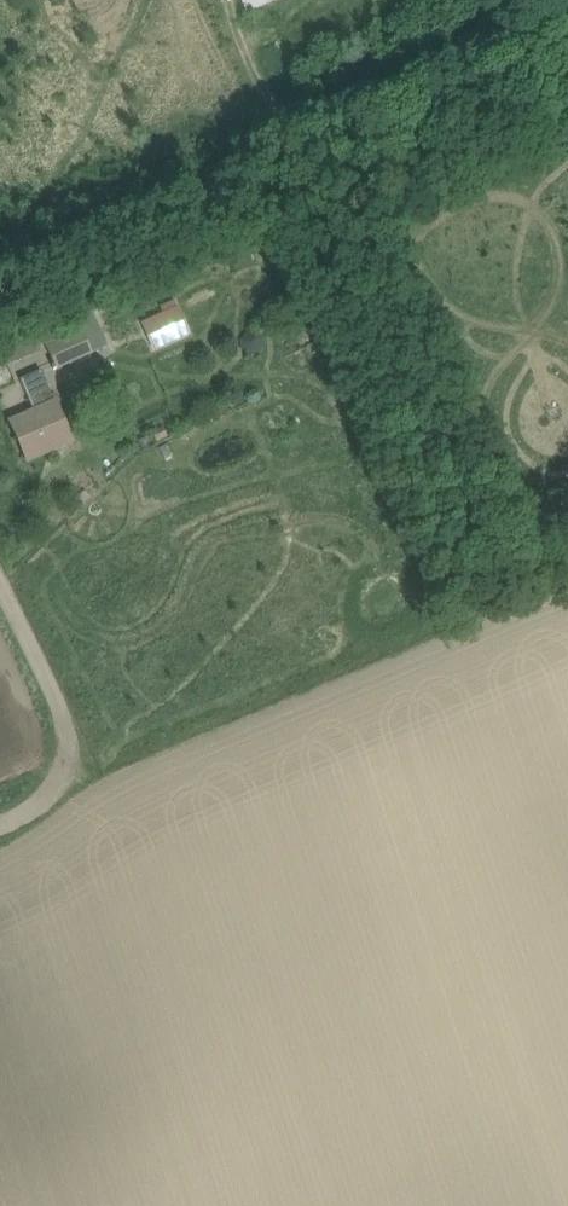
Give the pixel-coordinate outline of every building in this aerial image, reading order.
[(248,15),(279,0),(241,0),(248,15)] [(165,314),(149,321),(160,346),(189,333),(178,307),(175,300),(161,306),(165,314)] [(78,318),(41,335),(56,369),(92,353),(78,318)] [(257,331),(248,332),(242,339),(243,348),(250,354),(259,353),(264,346),(263,337),(257,331)] [(73,441),(54,397),(42,370),(21,380),(35,410),(11,421),(29,460),(55,449),(73,441)]
